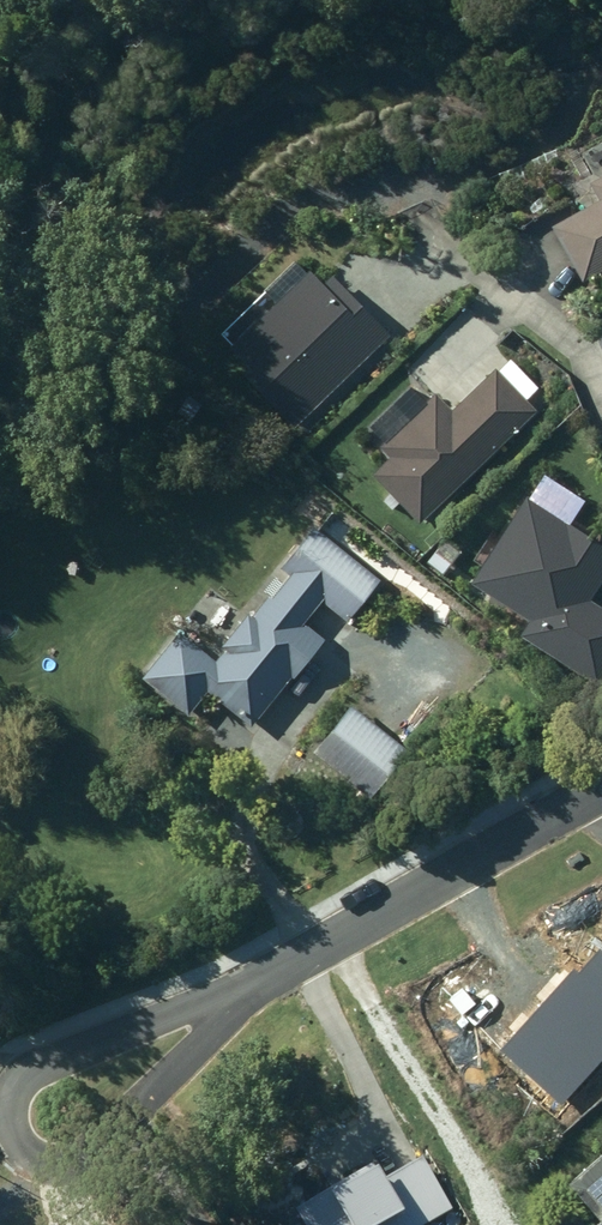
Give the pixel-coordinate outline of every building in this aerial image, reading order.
[(588,185),(596,200),(550,227),(582,281),(601,270),(601,177),(588,185)] [(255,369),(248,375),(295,423),(387,334),(352,299),(338,313),(329,304),(336,298),(313,274),(236,349),(255,369)] [(432,394),(376,448),(386,459),(370,474),(417,524),(534,412),(492,368),(447,411),(432,394)] [(469,584),(527,620),(516,637),(597,687),(601,679),(601,610),(588,601),(601,579),(601,549),(522,499),(469,584)] [(345,621),(377,579),(312,528),(280,568),(287,574),(267,599),(264,597),(248,617),(244,614),(218,647),(221,649),(213,660),(176,631),(139,678),(186,715),(204,692),(247,727),(287,677),(289,679),(321,639),(301,623),(319,600),(345,621)] [(407,751),(345,705),(310,753),(372,798),(407,751)] [(593,1224),(601,1224),(601,1149),(562,1183),(596,1223),(593,1224)]
